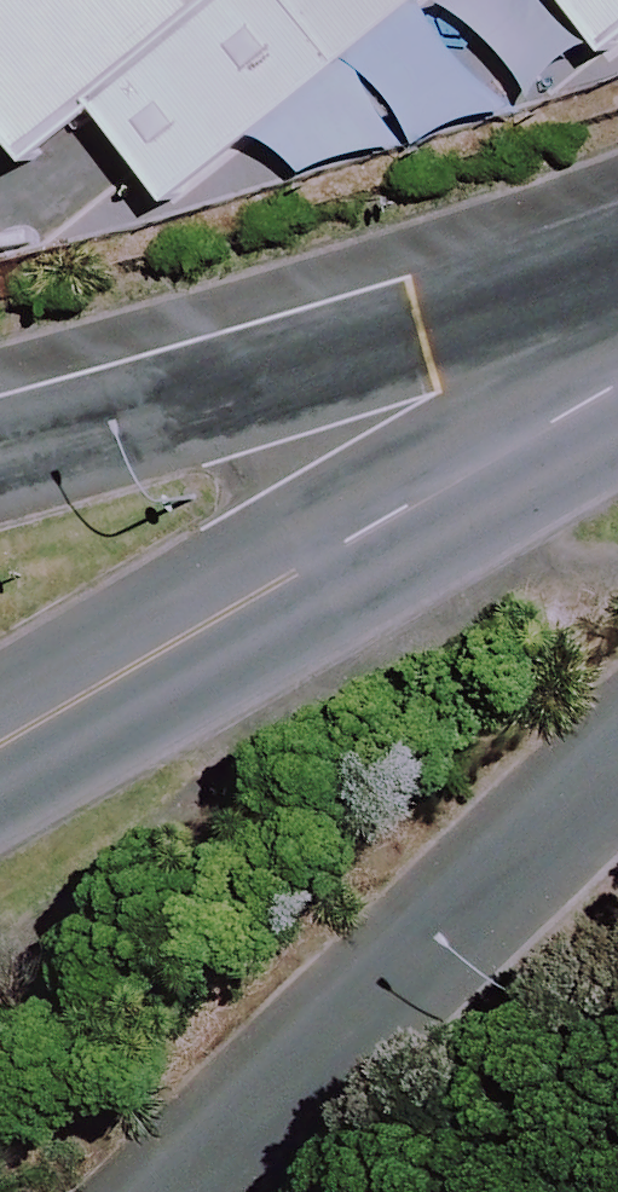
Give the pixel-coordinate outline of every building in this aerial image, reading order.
[(52,107),(122,195),(368,0),(0,0),(0,148),(52,107)] [(587,0),(511,0),(541,37),(587,0)]
